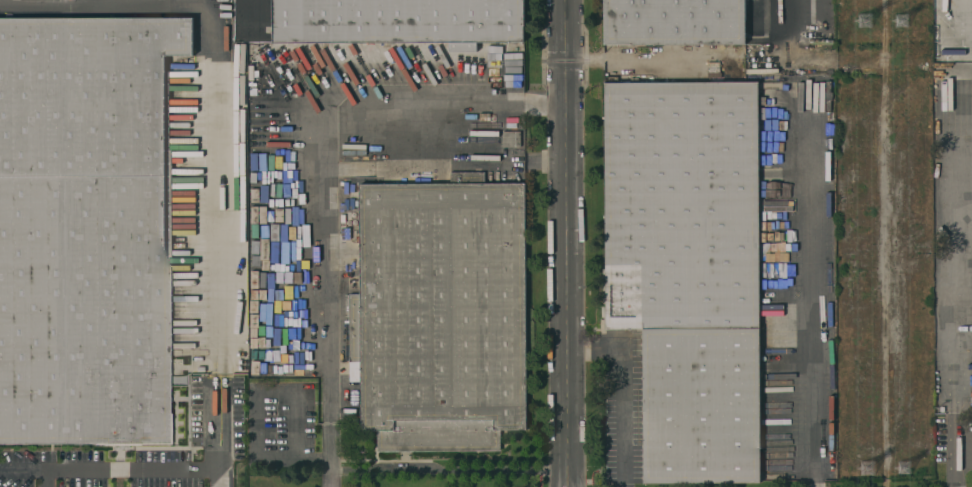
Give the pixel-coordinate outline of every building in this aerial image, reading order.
[(274,45),(274,0),(524,0),(524,45),(478,45),(478,54),(450,54),(450,45),(274,45)] [(603,47),(603,0),(746,0),(746,47),(603,47)] [(166,444),(0,445),(0,21),(193,21),(193,58),(164,58),(164,74),(169,74),(170,163),(173,163),(173,230),(170,230),(170,351),(165,351),(165,374),(187,374),(187,388),(165,388),(166,444)] [(760,79),(761,484),(644,484),(644,329),(605,329),(605,80),(760,79)] [(519,147),(519,131),(502,131),(501,147),(519,147)] [(528,430),(502,430),(502,451),(379,452),(379,431),(361,431),(360,392),(352,392),(352,382),(350,382),(350,317),(346,317),(346,294),(360,294),(360,182),(452,182),(452,172),(486,172),(486,182),(527,182),(528,430)]
